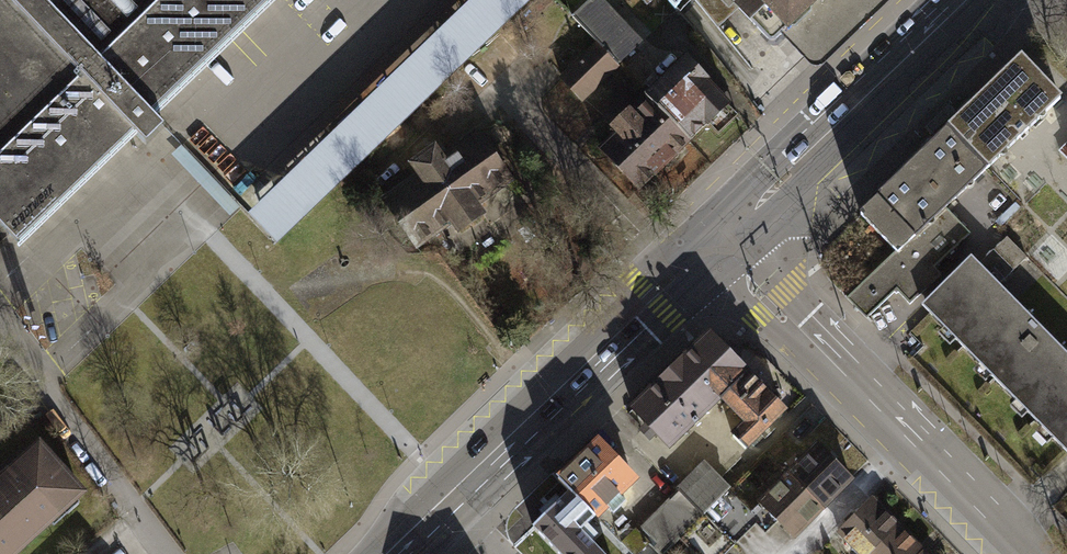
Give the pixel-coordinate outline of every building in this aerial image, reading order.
[(18,245),(121,145),(134,133),(146,145),(165,127),(153,114),(272,0),(0,0),(0,226),(18,245)] [(247,216),(274,244),(342,179),(529,0),(472,0),(247,216)] [(573,18),(598,44),(618,64),(640,43),(598,0),(592,0),(573,18)] [(676,11),(687,0),(667,0),(676,11)] [(719,0),(695,0),(714,23),(724,14),(724,5),(719,0)] [(733,3),(769,40),(772,41),(776,40),(781,34),(816,0),(737,0),(733,3)] [(781,34),(808,61),(815,65),(823,64),(889,0),(816,0),(781,34)] [(598,44),(562,79),(582,100),(618,64),(598,44)] [(650,102),(688,142),(708,124),(718,134),(738,116),(707,84),(709,82),(685,57),(661,80),(656,74),(646,84),(650,89),(644,95),(650,102)] [(1018,60),(941,138),(984,181),(1061,103),(1018,60)] [(638,189),(688,142),(650,102),(635,117),(629,111),(611,128),(617,133),(600,149),(638,189)] [(951,104),(925,128),(935,138),(961,114),(951,104)] [(421,175),(385,201),(416,246),(451,221),(459,231),(482,214),(475,204),(510,179),(479,135),(442,161),(434,150),(413,164),(421,175)] [(948,217),(984,181),(941,138),(856,224),(893,261),(853,301),(875,323),(903,296),(920,313),(949,284),(939,275),(972,241),(948,217)] [(238,206),(181,146),(173,154),(230,214),(238,206)] [(927,321),(1065,462),(1066,460),(1066,358),(980,269),(927,321)] [(710,335),(671,372),(707,409),(716,399),(721,399),(748,374),(710,335)] [(668,445),(707,409),(671,372),(633,409),(668,445)] [(784,411),(748,374),(721,399),(725,399),(747,422),(733,437),(745,449),(784,411)] [(634,478),(599,440),(560,477),(570,490),(594,515),(634,478)] [(819,446),(790,474),(822,507),(851,478),(819,446)] [(0,485),(0,553),(12,553),(80,494),(40,449),(0,485)] [(679,490),(704,516),(728,490),(730,488),(705,464),(679,490)] [(728,490),(704,516),(734,544),(755,523),(764,532),(777,520),(793,536),(822,507),(790,474),(750,512),(728,490)] [(532,526),(560,553),(603,553),(579,528),(594,515),(570,490),(532,526)] [(679,490),(638,532),(648,544),(658,553),(664,553),(681,537),(704,516),(679,490)] [(873,499),(839,532),(861,553),(868,553),(898,525),(873,499)] [(734,544),(704,516),(681,537),(698,553),(724,553),(734,544)] [(898,525),(868,553),(920,553),(924,550),(898,525)] [(638,532),(635,530),(622,542),(634,553),(637,553),(648,544),(638,532)]
